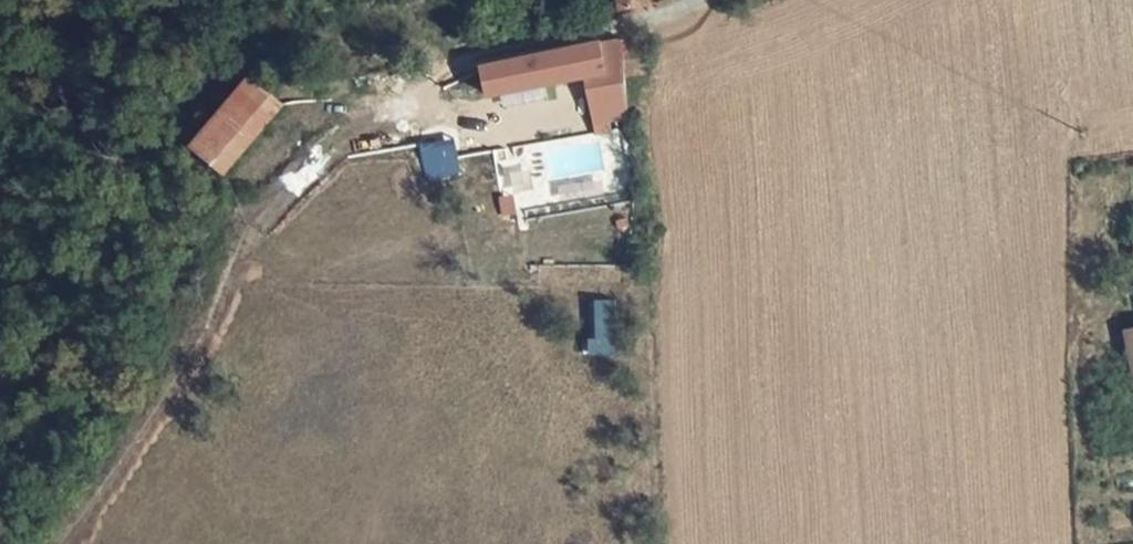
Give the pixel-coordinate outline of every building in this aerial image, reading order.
[(624,12),(648,6),(647,0),(621,0),(624,12)] [(603,45),(484,71),(489,96),(587,76),(625,69),(623,46),(623,41),(603,45)] [(647,43),(623,46),(625,69),(626,79),(649,76),(647,43)] [(625,69),(587,76),(592,105),(628,96),(626,84),(626,79),(625,69)] [(253,77),(193,147),(227,175),(285,106),(253,77)] [(628,96),(592,105),(596,125),(630,118),(628,96)] [(603,169),(597,136),(537,147),(541,168),(503,176),(509,208),(553,200),(549,180),(603,169)] [(501,230),(491,232),(494,250),(504,248),(501,230)]
